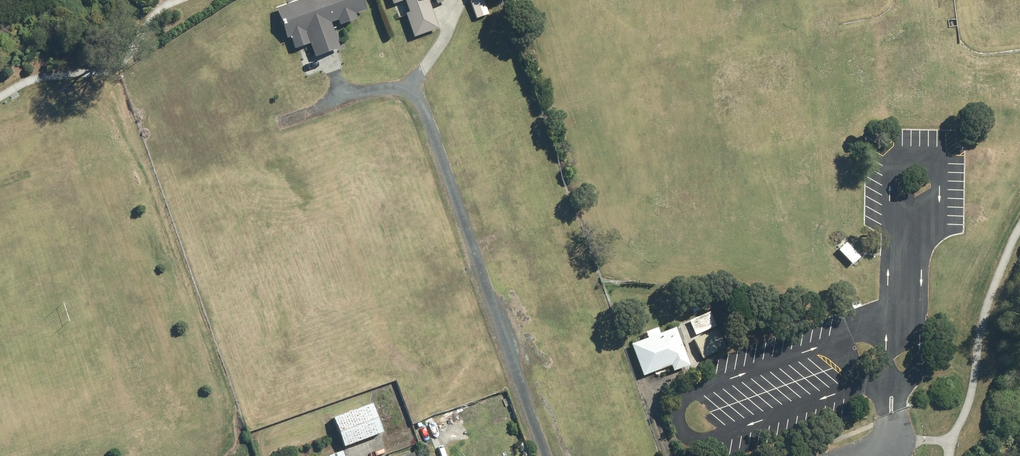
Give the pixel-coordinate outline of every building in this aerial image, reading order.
[(274,10),(279,25),(284,39),(289,38),(293,50),(309,44),(314,59),(339,50),(329,24),(337,21),(338,26),(346,23),(356,20),(354,15),(365,11),(361,0),(301,0),(274,10)] [(391,5),(403,1),(407,14),(404,15),(412,38),(437,30),(426,0),(389,0),(391,5)] [(469,2),(475,19),(487,15),(482,0),(473,0),(469,2)] [(846,241),(839,248),(853,262),(860,255),(846,241)] [(709,313),(688,322),(694,336),(715,327),(713,323),(718,321),(715,312),(714,311),(709,313)] [(688,367),(673,329),(658,335),(656,329),(643,334),(645,340),(629,346),(641,377),(669,367),(671,373),(688,367)] [(716,330),(693,341),(701,359),(724,349),(716,330)] [(331,420),(341,448),(381,433),(370,405),(331,420)]
